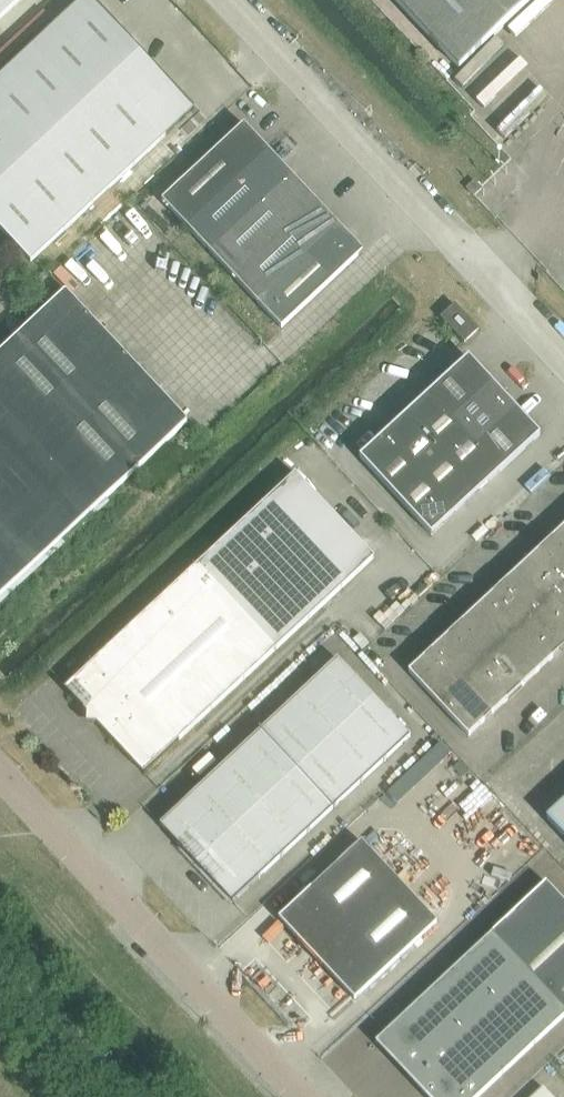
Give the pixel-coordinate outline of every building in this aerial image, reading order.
[(0,77),(0,229),(31,262),(194,110),(91,0),(83,0),(0,77)] [(20,0),(0,0),(0,19),(20,0)] [(459,68),(532,0),(396,0),(459,68)] [(162,200),(186,226),(269,148),(268,147),(263,152),(252,141),(257,137),(244,123),(162,200)] [(186,226),(210,251),(293,173),(292,172),(286,178),(276,166),(280,162),(268,149),(269,148),(186,226)] [(293,174),(293,173),(210,251),(233,276),(316,199),(316,198),(310,203),(299,192),(304,187),(292,175),(293,174)] [(474,195),(475,195),(482,188),(481,187),(474,180),(466,187),(474,195)] [(233,276),(257,302),(340,224),(339,223),(334,228),(323,217),(328,213),(316,200),(317,199),(316,199),(233,276)] [(281,328),(351,262),(360,254),(358,253),(357,253),(347,242),(351,238),(339,225),(340,224),(257,302),(281,328)] [(188,421),(66,290),(0,352),(0,597),(188,421)] [(478,329),(455,303),(441,317),(464,342),(478,329)] [(469,356),(429,393),(453,419),(493,382),(469,356)] [(453,419),(465,432),(476,444),(516,408),(493,382),(453,419)] [(406,414),(442,453),(465,432),(453,419),(429,393),(406,414)] [(516,408),(476,444),(501,471),(541,434),(516,408)] [(406,414),(383,435),(419,474),(442,453),(406,414)] [(465,432),(442,453),(478,492),(501,471),(476,444),(465,432)] [(396,496),(419,474),(383,435),(360,456),(396,496)] [(442,453),(419,474),(455,513),(478,492),(442,453)] [(144,773),(351,579),(374,557),(296,473),(65,688),(87,712),(86,717),(86,722),(97,723),(144,773)] [(455,513),(419,474),(396,496),(431,535),(455,513)] [(545,543),(563,564),(563,526),(545,543)] [(522,565),(552,597),(563,586),(563,564),(545,543),(522,565)] [(552,597),(522,565),(500,586),(530,618),(552,597)] [(500,586),(477,607),(507,639),(530,618),(500,586)] [(552,597),(563,609),(563,586),(552,597)] [(563,647),(563,609),(552,597),(530,618),(560,651),(563,647)] [(507,639),(477,607),(454,628),(484,660),(507,639)] [(530,618),(507,639),(537,672),(560,651),(530,618)] [(454,628),(432,649),(462,682),(484,660),(454,628)] [(484,660),(515,693),(537,672),(507,639),(484,660)] [(438,703),(462,682),(432,649),(408,671),(438,703)] [(233,902),(351,792),(410,736),(337,659),(160,824),(233,902)] [(484,660),(462,682),(492,714),(515,693),(484,660)] [(462,682),(438,703),(469,736),(492,714),(462,682)] [(547,818),(563,836),(563,802),(547,818)] [(437,922),(361,841),(278,918),(298,939),(297,940),(322,966),(323,965),(354,999),(437,922)] [(375,1042),(377,1044),(379,1042),(429,1096),(478,1096),(563,1016),(563,901),(546,882),(385,1032),(375,1042)] [(543,1087),(533,1096),(552,1096),(543,1087)]
